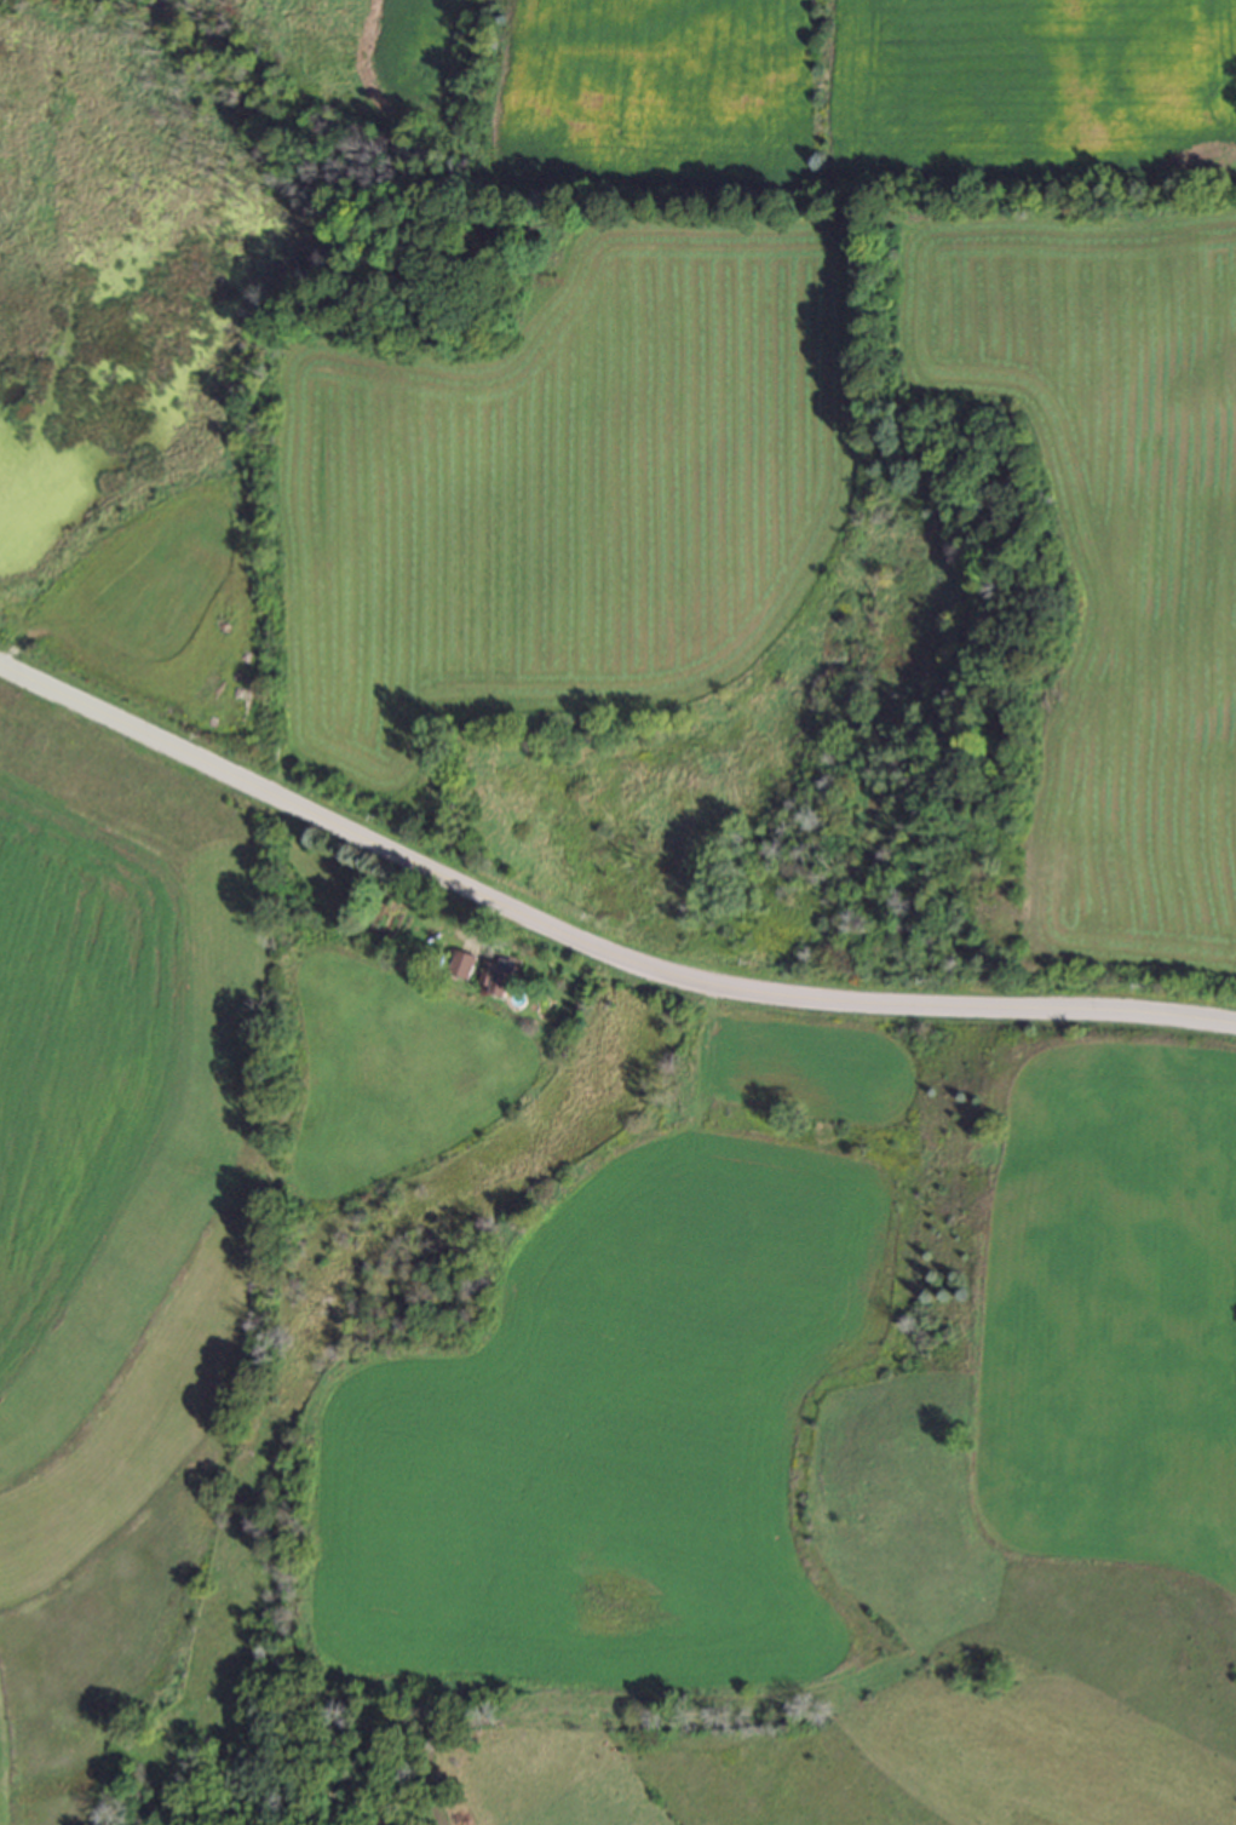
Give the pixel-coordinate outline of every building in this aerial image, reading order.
[(447,968),(467,977),(476,956),(456,947),(447,968)] [(490,991),(506,995),(515,961),(485,953),(478,983),(492,986),(490,991)]
